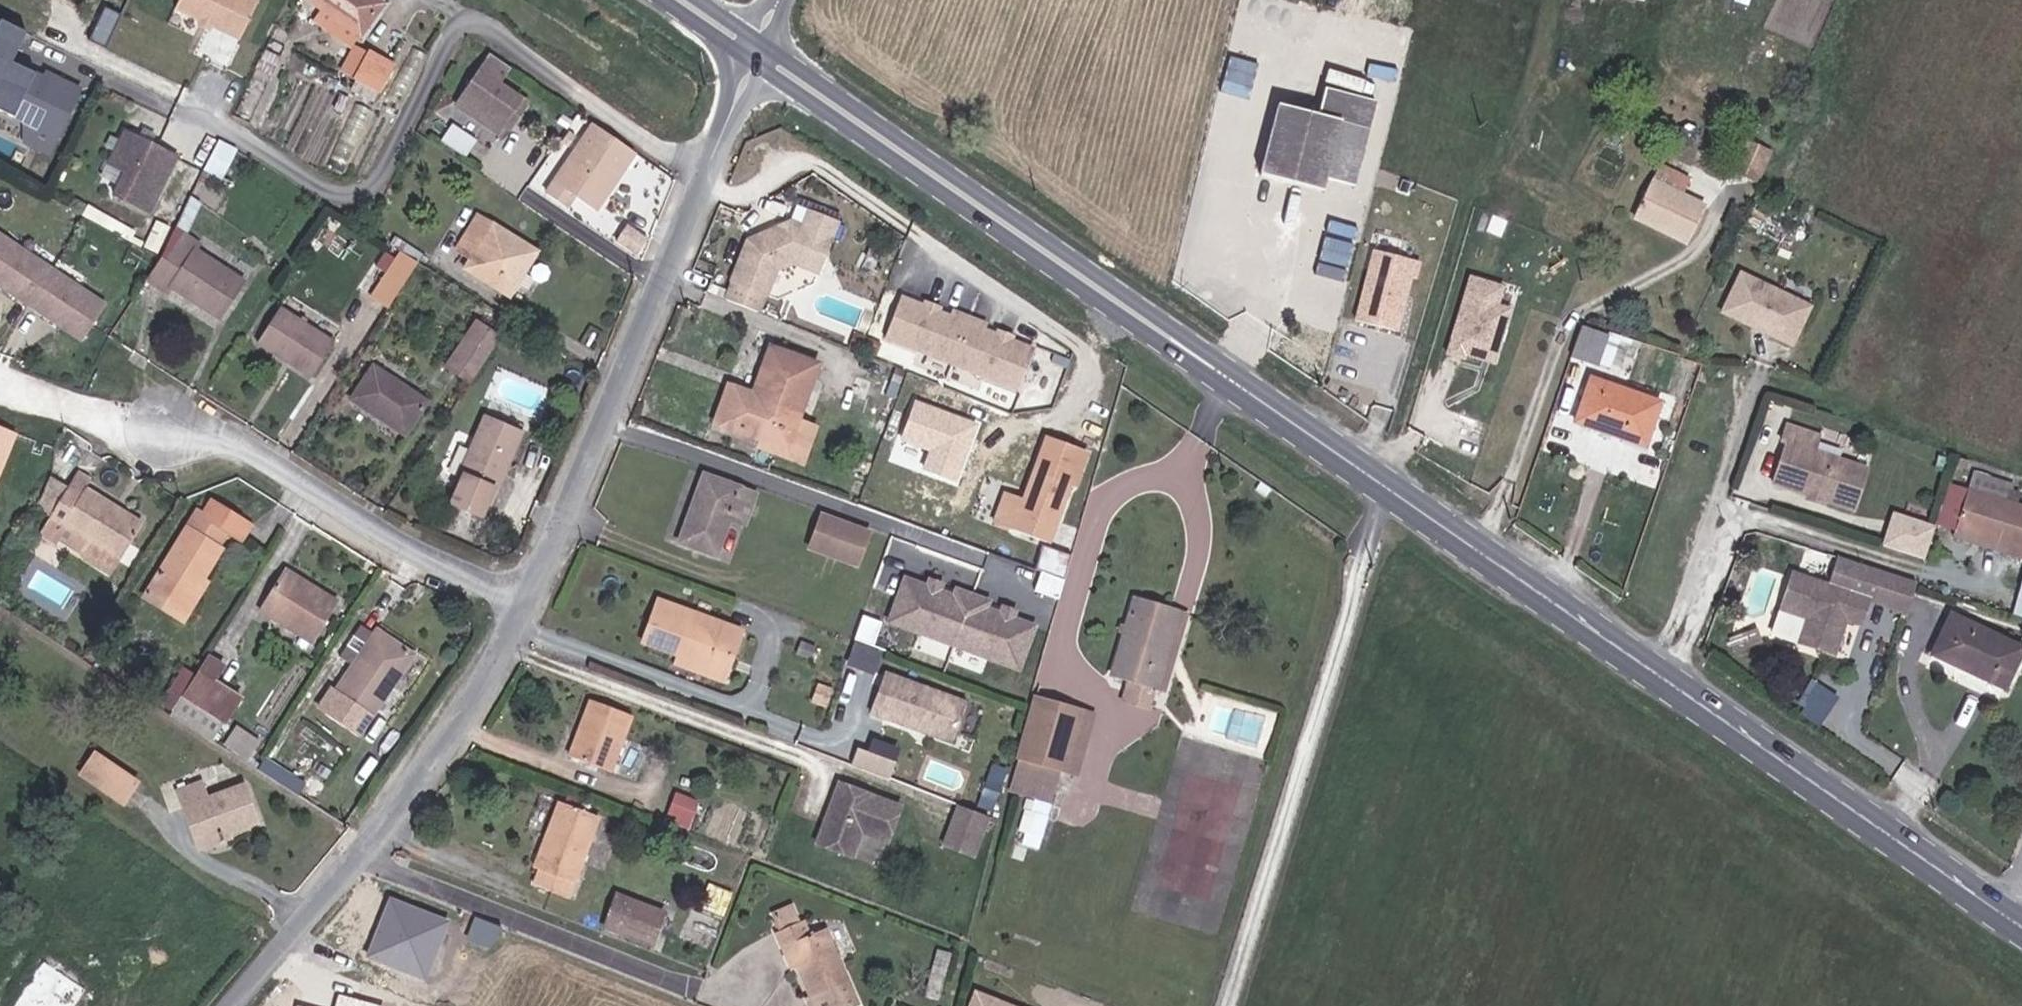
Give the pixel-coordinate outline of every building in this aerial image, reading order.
[(258,0),(182,0),(178,8),(241,40),(260,1),(258,0)] [(309,1),(359,36),(379,9),(366,0),(309,0),(309,1)] [(379,9),(381,5),(374,0),(366,0),(379,9)] [(0,21),(0,43),(15,50),(24,32),(0,21)] [(370,52),(354,81),(377,94),(393,65),(370,52)] [(510,69),(492,57),(454,102),(498,132),(503,125),(507,120),(513,124),(526,105),(498,86),(510,69)] [(0,98),(0,112),(54,138),(77,90),(58,80),(55,87),(42,81),(43,79),(15,66),(0,98)] [(58,80),(45,74),(43,79),(42,81),(55,87),(58,80)] [(1326,115),(1287,105),(1268,178),(1331,195),(1335,181),(1364,188),(1387,103),(1332,88),(1326,115)] [(509,129),(513,124),(507,120),(503,125),(509,129)] [(619,167),(624,170),(635,154),(592,125),(545,194),(566,209),(574,197),(595,212),(605,196),(601,193),(619,167)] [(127,173),(116,196),(150,213),(177,159),(126,133),(111,165),(127,173)] [(451,148),(469,160),(479,145),(461,133),(451,148)] [(237,151),(219,140),(204,171),(222,181),(237,151)] [(1752,141),(1737,174),(1764,186),(1779,153),(1752,141)] [(601,193),(605,196),(624,170),(619,167),(601,193)] [(1664,186),(1647,221),(1700,247),(1717,211),(1664,186)] [(752,241),(738,281),(732,301),(765,313),(772,295),(781,271),(797,261),(805,263),(809,250),(826,256),(838,220),(810,210),(805,225),(793,221),(752,241)] [(459,249),(473,258),(466,269),(508,296),(535,253),(479,218),(459,249)] [(625,222),(622,227),(632,233),(635,229),(625,222)] [(622,227),(614,239),(635,253),(646,236),(635,229),(632,233),(622,227)] [(175,229),(160,258),(146,280),(166,294),(170,289),(219,319),(243,281),(194,250),(198,244),(175,229)] [(401,253),(418,263),(422,256),(385,234),(381,241),(389,245),(401,253)] [(86,340),(107,303),(0,237),(0,288),(86,340)] [(380,283),(401,253),(389,245),(369,275),(380,283)] [(1358,321),(1407,328),(1417,255),(1368,248),(1358,321)] [(809,250),(805,263),(822,269),(826,256),(809,250)] [(386,310),(418,263),(401,253),(380,283),(369,299),(386,310)] [(1499,364),(1521,284),(1469,270),(1448,351),(1499,364)] [(1751,276),(1733,316),(1763,330),(1765,326),(1797,340),(1809,336),(1821,309),(1751,276)] [(901,295),(886,334),(951,359),(969,314),(952,307),(949,313),(937,308),(923,302),(901,295)] [(924,298),(923,302),(937,308),(938,303),(924,298)] [(257,342),(311,378),(334,343),(279,308),(257,342)] [(969,314),(951,359),(1016,384),(1032,343),(1011,336),(997,330),(984,325),(986,320),(969,314)] [(444,368),(469,385),(500,339),(475,322),(444,368)] [(998,326),(997,330),(1011,336),(1012,332),(998,326)] [(1765,326),(1763,330),(1803,348),(1809,336),(1797,340),(1765,326)] [(1579,362),(1607,371),(1616,341),(1590,331),(1579,362)] [(764,449),(808,465),(820,432),(805,426),(828,364),(774,342),(756,391),(736,384),(722,426),(766,442),(764,449)] [(351,399),(404,435),(425,403),(373,368),(351,399)] [(1585,431),(1630,447),(1633,438),(1654,445),(1667,410),(1601,386),(1585,431)] [(945,408),(914,396),(905,420),(936,432),(945,408)] [(487,506),(489,507),(522,432),(484,416),(452,490),(455,491),(449,504),(481,518),(487,506)] [(1792,441),(1797,443),(1785,486),(1865,511),(1878,469),(1824,452),(1829,435),(1798,424),(1792,441)] [(1042,470),(1021,528),(1056,541),(1077,483),(1084,485),(1095,452),(1054,437),(1042,470)] [(1651,455),(1654,445),(1633,438),(1630,447),(1651,455)] [(1021,528),(1042,470),(1034,467),(1013,526),(1021,528)] [(77,472),(67,488),(82,496),(86,490),(92,481),(77,472)] [(56,545),(59,540),(66,529),(93,546),(86,557),(83,562),(109,578),(142,524),(86,490),(82,496),(67,488),(51,475),(36,510),(49,517),(39,534),(56,545)] [(751,525),(762,496),(711,477),(686,545),(722,558),(735,520),(751,525)] [(1084,485),(1077,483),(1056,541),(1062,543),(1084,485)] [(1978,488),(1965,529),(2021,546),(2019,552),(2021,553),(2021,502),(1978,488)] [(197,578),(201,581),(221,550),(218,548),(228,532),(241,541),(250,526),(211,502),(202,516),(196,512),(154,580),(184,599),(197,578)] [(1884,542),(1928,557),(1940,523),(1896,508),(1884,542)] [(877,532),(829,514),(818,547),(865,564),(877,532)] [(66,529),(59,540),(86,557),(93,546),(66,529)] [(1844,588),(1807,577),(1796,613),(1823,621),(1815,647),(1851,658),(1862,623),(1876,627),(1885,600),(1922,613),(1931,584),(1852,560),(1844,588)] [(314,596),(317,591),(284,570),(280,575),(314,596)] [(904,571),(887,624),(1026,668),(1043,615),(904,571)] [(338,604),(317,591),(314,596),(280,575),(262,605),(315,639),(338,604)] [(184,599),(154,580),(143,598),(182,622),(206,584),(201,581),(197,578),(184,599)] [(1118,672),(1160,686),(1182,610),(1140,597),(1118,672)] [(650,641),(686,653),(718,664),(725,648),(742,655),(751,629),(666,599),(650,641)] [(1194,614),(1182,610),(1160,686),(1172,689),(1194,614)] [(864,613),(846,661),(875,671),(883,649),(872,644),(881,619),(864,613)] [(1963,615),(1946,653),(2017,685),(2021,674),(2021,641),(1963,615)] [(376,632),(373,637),(360,627),(339,657),(353,667),(335,693),(327,688),(314,707),(357,736),(412,657),(376,632)] [(1751,652),(1775,643),(1770,629),(1746,638),(1751,652)] [(733,681),(742,655),(725,648),(718,664),(686,653),(682,664),(733,681)] [(206,656),(197,672),(213,682),(222,667),(206,656)] [(968,695),(886,667),(872,706),(954,735),(968,695)] [(213,682),(197,672),(182,695),(225,722),(240,698),(213,682)] [(1824,724),(1840,693),(1815,680),(1799,711),(1824,724)] [(225,722),(182,695),(169,716),(212,743),(225,722)] [(1071,764),(1086,708),(1041,696),(1025,752),(1055,760),(1071,764)] [(642,716),(600,701),(579,756),(621,772),(642,716)] [(1086,708),(1071,764),(1083,767),(1098,712),(1086,708)] [(225,743),(247,759),(259,742),(237,726),(225,743)] [(868,735),(857,765),(891,777),(902,747),(868,735)] [(1055,760),(1025,752),(1019,775),(1049,784),(1055,760)] [(81,774),(123,803),(137,784),(94,755),(81,774)] [(994,804),(1008,765),(994,761),(981,800),(994,804)] [(886,835),(898,800),(837,779),(816,839),(851,850),(859,826),(886,835)] [(245,785),(208,798),(203,783),(178,792),(197,845),(259,823),(245,785)] [(671,789),(664,809),(686,816),(693,798),(671,789)] [(557,797),(544,831),(550,833),(563,799),(557,797)] [(597,812),(563,799),(550,833),(544,831),(533,861),(539,863),(532,880),(567,893),(597,812)] [(986,811),(956,799),(942,839),(972,850),(986,811)] [(668,905),(619,887),(606,921),(655,939),(668,905)] [(780,904),(786,919),(805,911),(798,896),(780,904)] [(788,937),(794,935),(799,948),(816,988),(814,989),(821,1005),(841,1005),(863,997),(829,918),(814,924),(808,910),(805,911),(786,919),(782,921),(788,937)] [(794,950),(799,948),(794,935),(788,937),(794,950)] [(974,982),(965,1005),(1034,1005),(974,982)]
